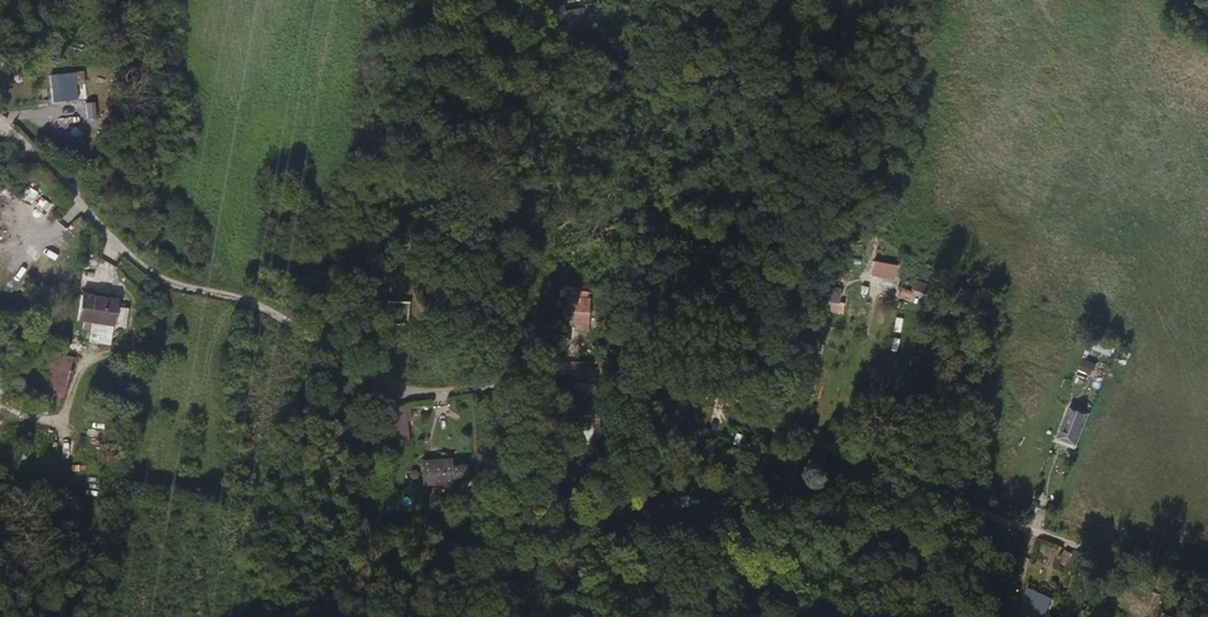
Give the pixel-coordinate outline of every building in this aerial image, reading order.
[(576,33),(578,43),(582,42),(576,9),(564,11),(568,34),(576,33)] [(71,74),(71,85),(83,85),(82,73),(71,74)] [(59,75),(59,87),(71,85),(71,74),(59,75)] [(51,88),(59,87),(59,75),(50,76),(51,88)] [(44,257),(58,258),(60,249),(46,247),(44,257)] [(872,262),(870,276),(894,281),(896,267),(872,262)] [(837,303),(839,292),(823,289),(821,300),(837,303)] [(78,320),(83,320),(93,322),(125,327),(128,308),(117,307),(118,300),(82,294),(78,320)] [(410,305),(385,305),(386,323),(409,322),(410,305)] [(573,324),(588,325),(588,307),(574,306),(573,324)] [(93,322),(83,320),(83,329),(92,330),(93,322)] [(1115,347),(1107,343),(1104,348),(1112,352),(1115,347)] [(73,357),(54,353),(47,383),(66,388),(73,357)] [(1090,379),(1096,362),(1083,357),(1077,375),(1090,379)] [(66,388),(47,383),(43,400),(41,407),(57,411),(61,397),(64,397),(66,388)] [(328,389),(328,399),(340,399),(340,390),(328,389)] [(340,399),(328,399),(328,416),(339,416),(340,399)] [(422,425),(433,414),(422,403),(414,404),(408,410),(422,425)] [(392,430),(407,428),(404,405),(390,407),(392,430)] [(1060,436),(1078,442),(1088,416),(1070,409),(1060,436)] [(1059,440),(1076,447),(1078,442),(1060,436),(1059,440)] [(452,478),(473,477),(472,464),(450,465),(450,459),(423,461),(424,484),(452,482),(452,478)] [(787,474),(786,487),(789,487),(789,484),(800,485),(801,476),(787,474)] [(683,497),(684,507),(717,505),(716,495),(683,497)] [(656,509),(677,508),(677,498),(653,499),(653,508),(653,510),(656,509)] [(1032,499),(1027,513),(1034,515),(1039,502),(1032,499)] [(656,516),(656,509),(653,510),(653,508),(641,509),(641,516),(656,516)] [(1044,616),(1052,598),(1040,593),(1037,599),(1032,597),(1027,608),(1044,616)] [(1198,611),(1185,605),(1179,616),(1195,616),(1198,611)]
